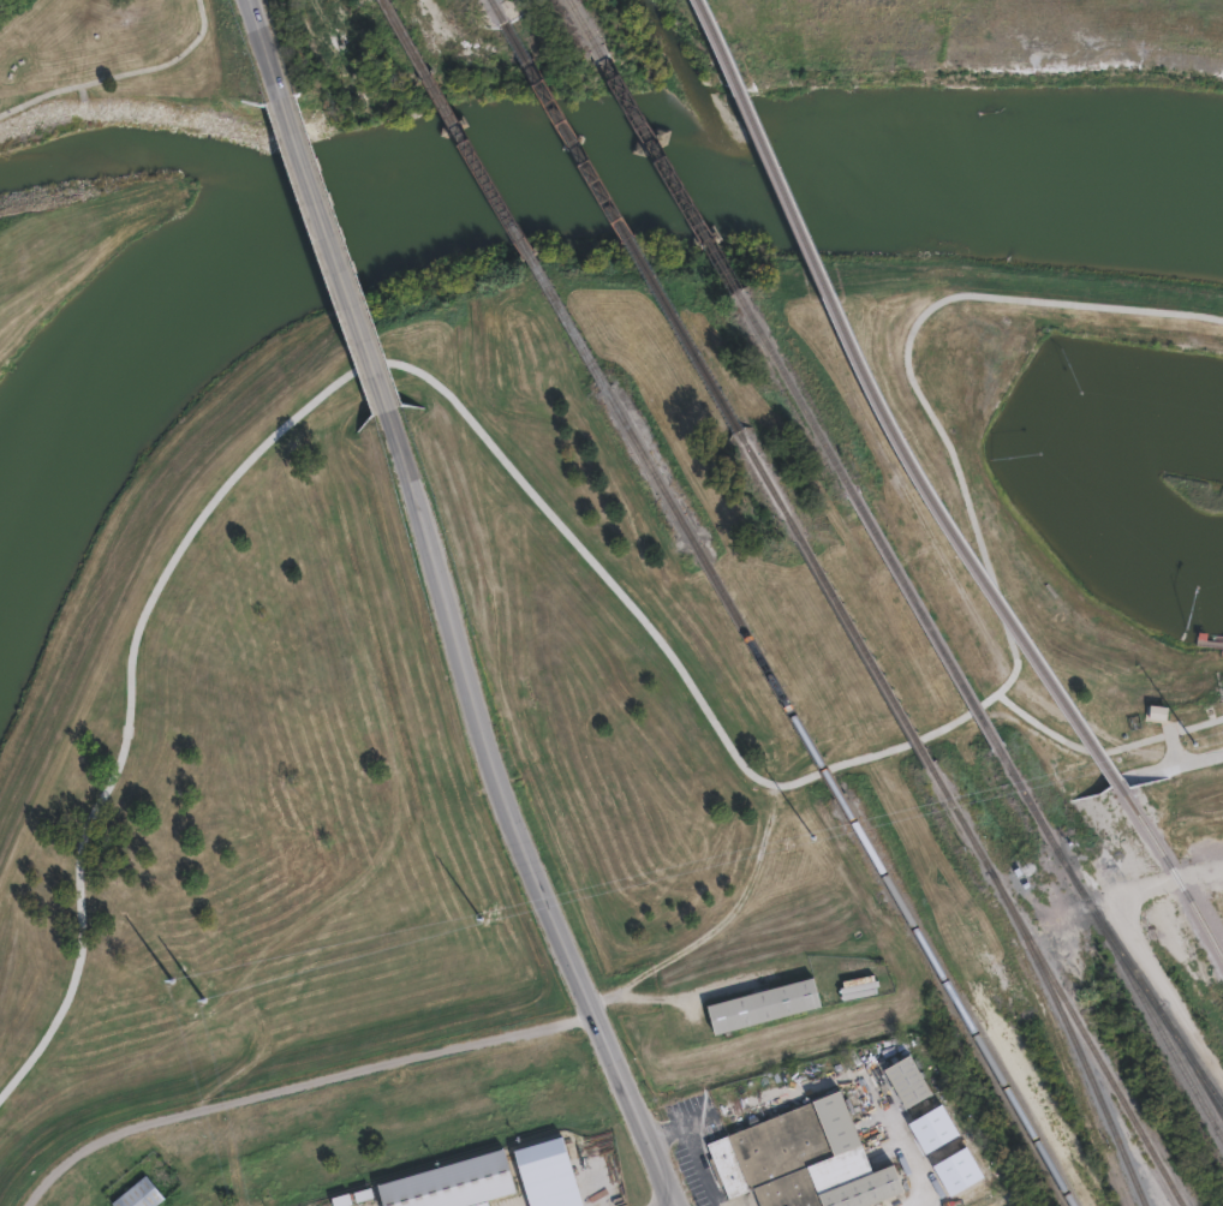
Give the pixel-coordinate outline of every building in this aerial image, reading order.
[(1165,708),(1164,723),(1146,722),(1147,706),(1165,708)] [(813,999),(706,1028),(699,1001),(806,972),(813,999)] [(930,1092),(905,1108),(883,1069),(908,1055),(930,1092)] [(903,1190),(865,1205),(760,1205),(753,1189),(728,1199),(706,1145),(710,1142),(705,1129),(721,1123),(726,1135),(839,1088),(872,1172),(893,1164),(903,1190)] [(515,1189),(459,1205),(384,1205),(377,1183),(503,1147),(515,1189)] [(162,1198),(152,1205),(113,1205),(111,1202),(144,1175),(162,1198)]
